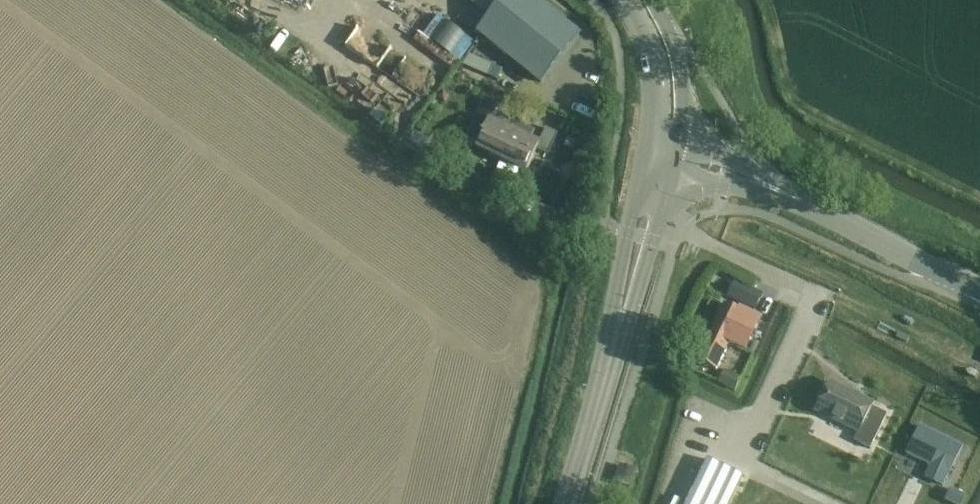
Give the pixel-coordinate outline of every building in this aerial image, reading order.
[(579,37),(535,0),(462,0),(487,20),(476,34),(480,38),(538,86),(579,37)] [(438,17),(424,37),(458,62),(472,43),(438,17)] [(492,65),(487,77),(497,81),(502,70),(492,65)] [(442,91),(437,98),(443,103),(448,96),(442,91)] [(484,100),(465,145),(476,151),(475,152),(500,164),(519,124),(497,113),(499,108),(484,100)] [(500,165),(491,184),(511,192),(519,173),(524,176),(536,152),(548,157),(558,135),(545,128),(537,146),(531,143),(529,142),(533,134),(534,131),(520,124),(519,124),(500,164),(500,165)] [(741,284),(734,298),(747,304),(753,290),(741,284)] [(724,305),(710,334),(716,337),(725,342),(729,343),(729,344),(739,348),(740,349),(745,351),(760,322),(753,319),(724,305)] [(710,334),(696,362),(716,372),(729,344),(729,343),(725,342),(716,337),(710,334)] [(735,392),(742,379),(725,370),(718,383),(735,392)] [(830,383),(815,414),(856,434),(852,442),(870,451),(886,417),(871,409),(873,405),(830,383)] [(919,428),(906,456),(931,468),(925,481),(943,489),(963,450),(919,428)] [(742,479),(707,462),(686,503),(730,503),(742,479)] [(629,490),(635,474),(621,469),(615,485),(629,490)] [(945,503),(947,503),(964,503),(967,499),(951,491),(945,503)]
